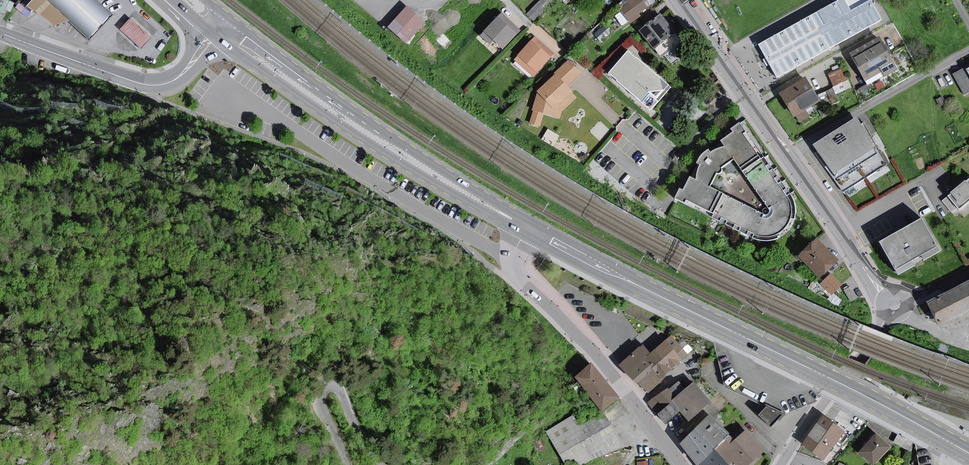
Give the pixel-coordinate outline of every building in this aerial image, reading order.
[(45,0),(36,0),(28,10),(56,29),(70,24),(45,0)] [(92,0),(45,0),(70,24),(91,43),(113,19),(92,0)] [(527,18),(535,25),(560,0),(544,0),(527,18)] [(631,6),(622,13),(633,27),(643,19),(641,17),(649,11),(645,5),(652,0),(626,0),(631,6)] [(884,20),(874,0),(837,0),(758,40),(776,75),(884,20)] [(421,22),(405,9),(389,28),(406,41),(421,22)] [(662,16),(641,34),(662,61),(665,58),(672,66),(676,63),(674,59),(681,54),(670,41),(682,32),(668,15),(664,18),(662,16)] [(518,39),(499,20),(480,40),(490,49),(494,44),(504,53),(518,39)] [(153,41),(132,21),(121,33),(142,52),(153,41)] [(611,33),(605,27),(595,37),(601,43),(611,33)] [(555,57),(535,40),(515,63),(525,72),(529,68),(538,76),(555,57)] [(882,41),(852,56),(869,89),(886,81),(882,74),(896,67),(882,41)] [(651,109),(672,85),(630,47),(608,71),(651,109)] [(582,76),(570,63),(554,76),(556,79),(539,94),(529,126),(540,129),(545,117),(561,122),(561,115),(579,101),(569,89),(582,76)] [(845,70),(828,77),(834,90),(837,97),(853,90),(845,70)] [(953,76),(964,98),(968,95),(968,71),(965,73),(963,71),(953,76)] [(807,80),(781,96),(799,125),(811,118),(808,113),(822,104),(807,80)] [(840,104),(837,97),(834,90),(827,93),(833,107),(840,104)] [(892,171),(859,121),(814,150),(846,200),(892,171)] [(697,172),(696,180),(689,176),(683,190),(679,188),(674,198),(700,211),(702,207),(711,212),(708,216),(749,237),(756,240),(765,240),(775,237),(781,233),(790,223),(794,213),(793,203),(788,192),(763,154),(760,156),(744,134),(747,132),(740,122),(726,132),(728,135),(720,141),(725,147),(718,148),(711,152),(708,149),(701,155),(696,162),(700,165),(697,172)] [(549,127),(543,138),(554,144),(560,134),(549,127)] [(942,201),(951,212),(957,207),(959,210),(968,202),(968,178),(942,201)] [(921,218),(880,241),(898,274),(915,265),(912,260),(921,255),(924,260),(940,251),(921,218)] [(818,272),(832,258),(815,241),(801,254),(818,272)] [(830,271),(820,283),(833,293),(843,281),(830,271)] [(968,307),(968,284),(929,304),(939,322),(968,307)] [(687,355),(671,336),(649,354),(644,358),(653,369),(660,377),(662,375),(681,360),(687,355)] [(643,346),(640,348),(620,364),(637,382),(639,381),(653,369),(644,358),(649,354),(643,346)] [(607,385),(591,365),(576,377),(602,410),(617,398),(607,385)] [(663,381),(660,377),(653,369),(639,381),(649,393),(663,381)] [(668,390),(675,398),(685,390),(678,382),(668,390)] [(675,398),(672,400),(672,402),(680,410),(680,411),(688,420),(710,402),(694,382),(685,390),(675,398)] [(672,400),(675,398),(668,390),(667,388),(655,398),(663,409),(672,402),(672,400)] [(658,414),(663,409),(655,398),(649,403),(658,414)] [(627,413),(617,401),(600,414),(610,426),(627,413)] [(672,402),(663,409),(658,414),(665,422),(680,410),(672,402)] [(766,405),(758,414),(773,429),(786,415),(766,405)] [(622,449),(610,426),(600,414),(581,426),(573,416),(545,433),(563,464),(565,464),(571,462),(573,464),(584,464),(587,462),(622,449)] [(697,429),(715,449),(729,437),(719,426),(711,416),(697,429)] [(804,445),(823,459),(843,431),(824,417),(812,433),(804,445)] [(687,452),(697,464),(715,449),(697,429),(680,444),(687,452)] [(734,442),(729,437),(715,449),(729,464),(731,464),(733,462),(735,464),(747,464),(763,450),(746,431),(734,442)] [(869,442),(860,452),(873,464),(889,447),(876,435),(869,442)] [(715,449),(697,464),(698,464),(729,464),(715,449)]
